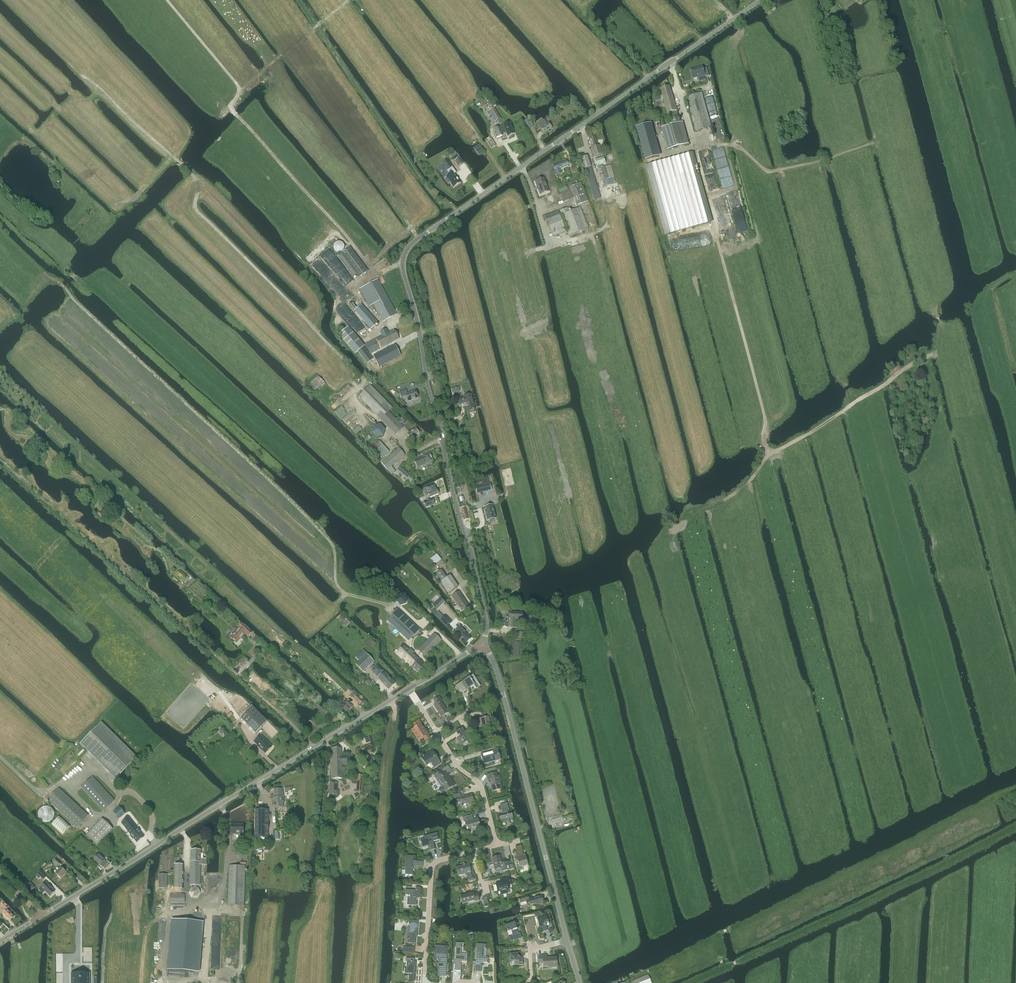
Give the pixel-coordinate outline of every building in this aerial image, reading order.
[(702,67),(690,70),(693,79),(704,75),(705,77),(709,76),(707,68),(703,69),(702,67)] [(668,114),(677,111),(669,86),(660,89),(665,106),(664,106),(665,107),(666,107),(668,114)] [(696,132),(711,127),(702,93),(686,97),(696,132)] [(495,109),(489,111),(495,122),(500,119),(499,117),(498,115),(495,109)] [(677,113),(669,115),(671,124),(679,122),(677,113)] [(524,121),(523,122),(525,124),(526,124),(529,129),(534,126),(531,121),(529,122),(527,119),(524,121)] [(545,133),(552,128),(548,123),(547,124),(544,120),(543,120),(544,121),(542,121),(539,123),(538,124),(537,124),(540,128),(541,128),(545,133)] [(503,136),(502,134),(506,132),(508,136),(515,133),(512,127),(513,127),(511,123),(510,123),(509,122),(503,126),(502,127),(501,126),(493,130),(497,138),(503,136)] [(683,122),(662,128),(668,150),(689,144),(683,122)] [(652,127),(638,131),(640,138),(654,134),(652,127)] [(591,148),(594,157),(602,155),(599,145),(598,145),(594,135),(588,137),(592,148),(591,148)] [(491,139),(487,141),(491,148),(496,146),(491,139)] [(479,144),(474,148),(474,149),(477,153),(478,155),(480,154),(484,151),(480,144),(479,144)] [(691,154),(648,165),(668,235),(710,223),(691,154)] [(581,158),(584,169),(590,167),(591,166),(588,156),(581,158)] [(460,158),(455,161),(459,167),(464,163),(460,158)] [(597,160),(595,160),(597,166),(602,165),(602,164),(604,164),(605,163),(603,158),(601,159),(597,160)] [(554,170),(555,169),(558,175),(561,174),(559,168),(568,164),(567,161),(553,166),(554,170)] [(598,169),(601,181),(602,181),(604,187),(616,184),(614,177),(610,165),(603,167),(598,169)] [(449,174),(445,177),(446,177),(450,183),(453,188),(454,189),(461,183),(454,174),(456,173),(452,167),(446,171),(449,174)] [(549,192),(544,178),(535,182),(540,195),(549,192)] [(581,183),(570,187),(577,206),(588,202),(581,183)] [(580,207),(578,208),(569,211),(567,207),(560,210),(570,235),(588,228),(580,207)] [(566,231),(558,211),(544,216),(552,236),(566,231)] [(341,254),(337,257),(353,278),(358,275),(360,277),(367,271),(349,247),(341,254)] [(377,279),(359,289),(369,306),(369,307),(373,304),(383,322),(396,314),(377,279)] [(378,323),(361,304),(354,311),(371,329),(378,323)] [(358,351),(358,352),(364,348),(363,347),(364,346),(348,327),(339,335),(355,354),(358,351)] [(381,336),(375,339),(376,339),(380,348),(380,349),(399,339),(394,330),(388,333),(386,329),(379,332),(381,336)] [(375,339),(365,345),(370,354),(380,349),(380,348),(376,339),(375,339)] [(395,345),(373,356),(379,367),(400,356),(395,345)] [(375,363),(364,348),(358,352),(370,367),(375,363)] [(315,391),(324,382),(317,375),(308,384),(315,391)] [(358,396),(377,415),(396,435),(403,427),(401,425),(403,424),(404,425),(407,421),(404,417),(400,421),(400,422),(399,423),(388,412),(393,408),(370,385),(358,396)] [(408,402),(418,398),(416,391),(407,394),(406,390),(399,392),(401,398),(406,396),(408,402)] [(468,412),(474,410),(470,395),(464,397),(458,399),(460,405),(465,403),(468,412)] [(383,436),(385,429),(381,424),(374,426),(372,432),(377,437),(383,436)] [(407,434),(410,439),(419,433),(416,429),(407,434)] [(389,452),(379,440),(372,446),(382,458),(389,452)] [(381,463),(391,474),(395,471),(391,466),(405,455),(399,448),(381,463)] [(433,461),(430,453),(414,460),(417,468),(433,461)] [(475,487),(477,494),(491,490),(490,483),(488,483),(488,481),(487,477),(481,479),(482,485),(481,485),(475,487)] [(426,488),(423,489),(425,493),(426,496),(429,495),(430,498),(438,495),(439,493),(438,492),(437,491),(436,491),(435,489),(434,489),(432,485),(426,488)] [(426,508),(434,505),(432,499),(424,502),(426,508)] [(493,505),(484,507),(487,521),(488,520),(489,523),(492,522),(492,520),(496,518),(493,505)] [(437,554),(430,559),(434,565),(441,560),(437,554)] [(188,577),(180,570),(176,574),(184,581),(188,577)] [(447,577),(440,582),(448,593),(458,587),(450,575),(447,577)] [(453,595),(452,596),(457,605),(454,607),(456,610),(459,608),(461,611),(469,607),(459,592),(453,595)] [(443,602),(440,599),(433,606),(436,609),(443,602)] [(419,629),(398,609),(387,621),(408,640),(419,629)] [(503,613),(502,627),(507,628),(507,627),(510,627),(510,628),(515,628),(520,627),(520,620),(522,620),(523,613),(511,612),(511,614),(508,614),(503,613)] [(445,615),(440,620),(447,627),(452,622),(445,615)] [(238,627),(245,633),(248,636),(252,632),(242,623),(238,627)] [(456,631),(467,642),(471,638),(465,632),(466,631),(461,626),(458,623),(456,626),(458,628),(456,631)] [(232,635),(230,637),(236,643),(245,633),(238,627),(236,629),(235,628),(231,634),(232,635)] [(440,640),(434,634),(418,650),(425,656),(440,640)] [(400,650),(397,652),(418,673),(425,666),(404,645),(400,650)] [(363,671),(374,661),(367,654),(356,664),(363,671)] [(372,670),(377,675),(382,671),(377,666),(372,670)] [(388,689),(395,683),(385,672),(378,679),(388,689)] [(473,675),(456,686),(461,693),(474,685),(476,689),(480,686),(473,675)] [(362,701),(356,695),(354,698),(360,704),(362,701)] [(439,697),(434,700),(436,704),(434,705),(441,717),(448,713),(440,701),(441,700),(439,697)] [(252,706),(240,718),(256,733),(267,722),(252,706)] [(483,718),(477,720),(479,728),(486,726),(486,725),(490,724),(489,720),(492,720),(490,711),(482,713),(483,718)] [(416,727),(414,728),(421,739),(423,737),(425,740),(430,737),(425,729),(425,730),(419,721),(414,723),(416,727)] [(101,723),(80,744),(116,779),(137,758),(101,723)] [(462,728),(456,732),(460,737),(457,739),(461,746),(467,742),(469,745),(472,743),(462,728)] [(254,742),(265,753),(272,747),(260,736),(254,742)] [(330,756),(331,770),(331,779),(342,778),(342,764),(350,763),(349,756),(341,756),(341,748),(331,748),(331,756),(330,756)] [(498,750),(481,754),(484,764),(500,760),(498,750)] [(432,751),(421,757),(426,766),(431,763),(434,767),(440,763),(432,751)] [(442,770),(434,775),(441,787),(440,788),(439,789),(438,790),(439,792),(440,793),(441,793),(443,792),(444,791),(450,788),(454,785),(446,772),(444,773),(442,770)] [(496,773),(487,775),(489,784),(490,783),(493,791),(501,789),(499,781),(500,781),(499,776),(497,776),(496,773)] [(92,777),(81,787),(103,811),(114,801),(92,777)] [(59,788),(48,800),(77,827),(88,816),(59,788)] [(283,788),(274,789),(274,797),(273,797),(274,808),(283,807),(282,797),(284,797),(283,788)] [(460,793),(454,795),(456,803),(456,806),(462,804),(473,801),(472,794),(461,797),(460,793)] [(501,822),(502,823),(506,822),(505,821),(509,820),(513,819),(511,810),(509,811),(507,803),(500,805),(502,812),(499,813),(501,822)] [(38,815),(38,816),(38,817),(39,819),(40,820),(41,821),(42,822),(43,822),(44,823),(46,823),(47,823),(48,823),(50,822),(51,821),(52,821),(53,820),(54,818),(54,817),(54,816),(54,814),(54,813),(54,812),(53,810),(52,809),(51,808),(50,808),(49,807),(47,807),(46,807),(45,807),(43,807),(42,808),(41,808),(40,809),(39,811),(39,812),(38,813),(38,815)] [(118,819),(125,813),(119,807),(113,812),(118,819)] [(268,810),(255,810),(255,838),(267,838),(268,829),(268,824),(268,810)] [(472,815),(463,818),(464,823),(465,822),(467,831),(475,829),(475,830),(480,828),(478,819),(473,820),(472,815)] [(52,824),(63,834),(70,826),(59,816),(52,824)] [(128,817),(121,823),(131,835),(129,835),(132,839),(134,838),(137,842),(144,837),(128,817)] [(113,829),(102,819),(86,835),(97,845),(113,829)] [(243,824),(239,824),(238,824),(238,825),(231,825),(231,828),(231,830),(231,834),(243,833),(243,824)] [(428,838),(420,840),(422,847),(428,846),(429,850),(435,849),(433,842),(439,840),(437,833),(427,835),(428,838)] [(517,851),(515,852),(518,862),(517,862),(517,863),(517,864),(518,864),(519,867),(520,867),(527,865),(525,854),(523,855),(522,852),(523,850),(521,845),(515,847),(517,851)] [(200,864),(206,865),(206,858),(201,858),(201,850),(191,850),(190,885),(200,885),(200,864)] [(99,853),(93,859),(99,865),(100,865),(102,866),(105,870),(110,864),(107,861),(106,862),(104,860),(105,859),(99,853)] [(406,856),(405,875),(413,875),(413,866),(423,867),(423,862),(414,861),(414,856),(406,856)] [(502,872),(508,870),(513,869),(512,864),(507,866),(506,862),(502,863),(500,856),(493,857),(494,860),(492,860),(495,870),(501,868),(502,872)] [(183,889),(183,865),(174,864),(174,888),(183,889)] [(458,876),(466,874),(467,879),(468,882),(474,880),(473,877),(472,877),(469,864),(456,867),(458,876)] [(229,865),(227,905),(244,906),(245,866),(229,865)] [(61,867),(56,873),(61,878),(66,872),(61,867)] [(159,888),(167,888),(167,874),(159,874),(159,888)] [(505,882),(496,884),(498,892),(501,891),(502,895),(507,894),(511,893),(512,891),(512,889),(510,889),(509,889),(508,885),(511,884),(509,876),(504,878),(505,882)] [(44,884),(39,888),(43,893),(45,891),(50,896),(50,895),(51,896),(53,894),(53,893),(54,892),(52,889),(53,889),(49,885),(47,883),(45,885),(44,884)] [(410,895),(410,898),(407,898),(407,905),(416,906),(417,896),(420,897),(421,888),(416,888),(416,890),(405,890),(405,895),(410,895)] [(473,893),(460,896),(462,903),(475,900),(475,901),(479,900),(477,894),(474,895),(473,893)] [(185,894),(170,894),(170,902),(184,903),(185,894)] [(520,903),(526,902),(527,907),(533,905),(533,904),(543,902),(541,896),(529,900),(528,896),(519,899),(520,903)] [(5,910),(3,912),(10,920),(14,916),(7,909),(9,907),(5,902),(1,906),(5,910)] [(546,916),(537,919),(539,927),(541,927),(542,932),(547,930),(546,925),(548,925),(546,916)] [(407,928),(406,938),(408,938),(408,943),(412,943),(415,943),(416,937),(416,934),(417,934),(418,924),(418,921),(409,921),(409,923),(409,928),(407,928)] [(517,922),(506,925),(507,931),(511,930),(512,936),(509,937),(510,941),(521,938),(520,932),(518,933),(517,928),(519,928),(517,922)] [(456,943),(454,971),(461,971),(461,962),(467,962),(467,956),(461,956),(461,943),(456,943)] [(477,944),(475,972),(481,972),(482,963),(487,963),(488,957),(486,957),(487,949),(485,948),(486,944),(477,944)] [(438,966),(438,970),(438,976),(446,976),(448,946),(435,946),(434,958),(439,959),(439,962),(442,962),(442,966),(438,966)] [(522,957),(519,957),(519,956),(518,956),(518,953),(509,954),(510,962),(514,962),(514,966),(523,965),(522,957)] [(547,955),(539,956),(539,964),(543,964),(543,967),(552,966),(552,965),(557,965),(556,958),(547,958),(547,955)] [(405,973),(409,974),(408,981),(415,982),(416,962),(414,962),(415,959),(406,958),(406,962),(407,962),(406,969),(405,968),(405,973)] [(71,973),(71,982),(90,982),(90,973),(71,973)] [(652,982),(648,975),(632,981),(633,982),(652,982)]
